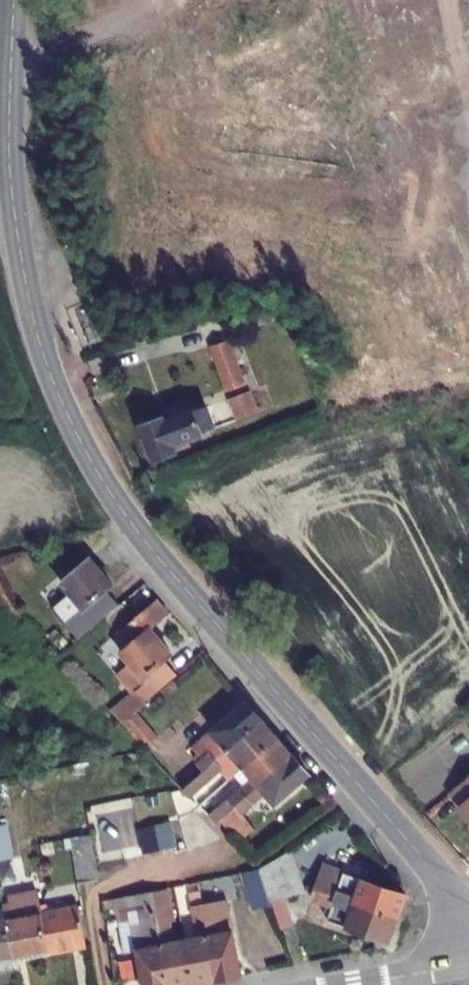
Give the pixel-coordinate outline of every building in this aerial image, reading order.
[(209,348),(226,393),(245,386),(228,341),(209,348)] [(137,424),(149,459),(185,446),(182,438),(253,413),(245,391),(160,421),(158,417),(137,424)] [(107,559),(79,583),(89,595),(78,604),(89,618),(83,623),(95,637),(135,603),(124,590),(130,585),(107,559)] [(182,616),(169,601),(132,634),(144,648),(139,653),(148,663),(138,672),(153,689),(128,710),(140,725),(154,713),(165,703),(163,701),(194,674),(182,660),(189,654),(167,628),(182,616)] [(263,701),(209,748),(214,754),(209,759),(220,771),(279,719),(263,701)] [(154,713),(140,725),(160,747),(174,736),(154,713)] [(295,738),(279,719),(220,771),(200,786),(211,798),(218,799),(235,784),(229,777),(238,770),(247,779),(253,774),(295,738)] [(310,756),(295,738),(253,774),(261,784),(246,797),(241,791),(225,805),(237,819),(310,756)] [(326,775),(310,756),(237,819),(249,834),(254,830),(260,838),(273,828),(260,813),(284,793),(292,803),(326,775)] [(188,821),(172,824),(177,850),(193,847),(188,821)] [(25,823),(5,827),(12,864),(17,888),(37,884),(25,823)] [(172,824),(157,827),(162,853),(177,850),(172,824)] [(0,828),(0,866),(12,864),(5,827),(0,828)] [(108,834),(89,838),(97,883),(116,879),(108,834)] [(303,850),(277,869),(288,901),(301,897),(316,892),(303,850)] [(413,889),(345,865),(339,880),(337,879),(334,888),(415,917),(424,893),(413,889)] [(277,869),(260,873),(270,910),(289,904),(288,901),(277,869)] [(172,898),(188,984),(203,984),(212,983),(203,939),(189,942),(185,922),(194,920),(188,887),(170,891),(172,898)] [(407,940),(415,917),(334,888),(331,897),(351,904),(346,919),(407,940)] [(130,898),(139,922),(144,951),(156,949),(162,984),(188,984),(172,898),(169,899),(167,891),(130,898)] [(216,937),(203,939),(212,983),(234,979),(220,905),(218,891),(208,893),(216,937)] [(301,897),(288,901),(289,904),(298,928),(311,923),(301,897)] [(29,907),(21,908),(30,959),(66,952),(57,905),(56,900),(29,905),(29,907)] [(245,900),(220,905),(234,979),(259,975),(245,900)] [(64,903),(57,905),(66,952),(86,949),(78,910),(66,912),(64,903)] [(97,906),(78,910),(86,949),(104,945),(97,906)] [(0,921),(0,965),(30,959),(21,908),(0,912),(0,920),(0,921)]
